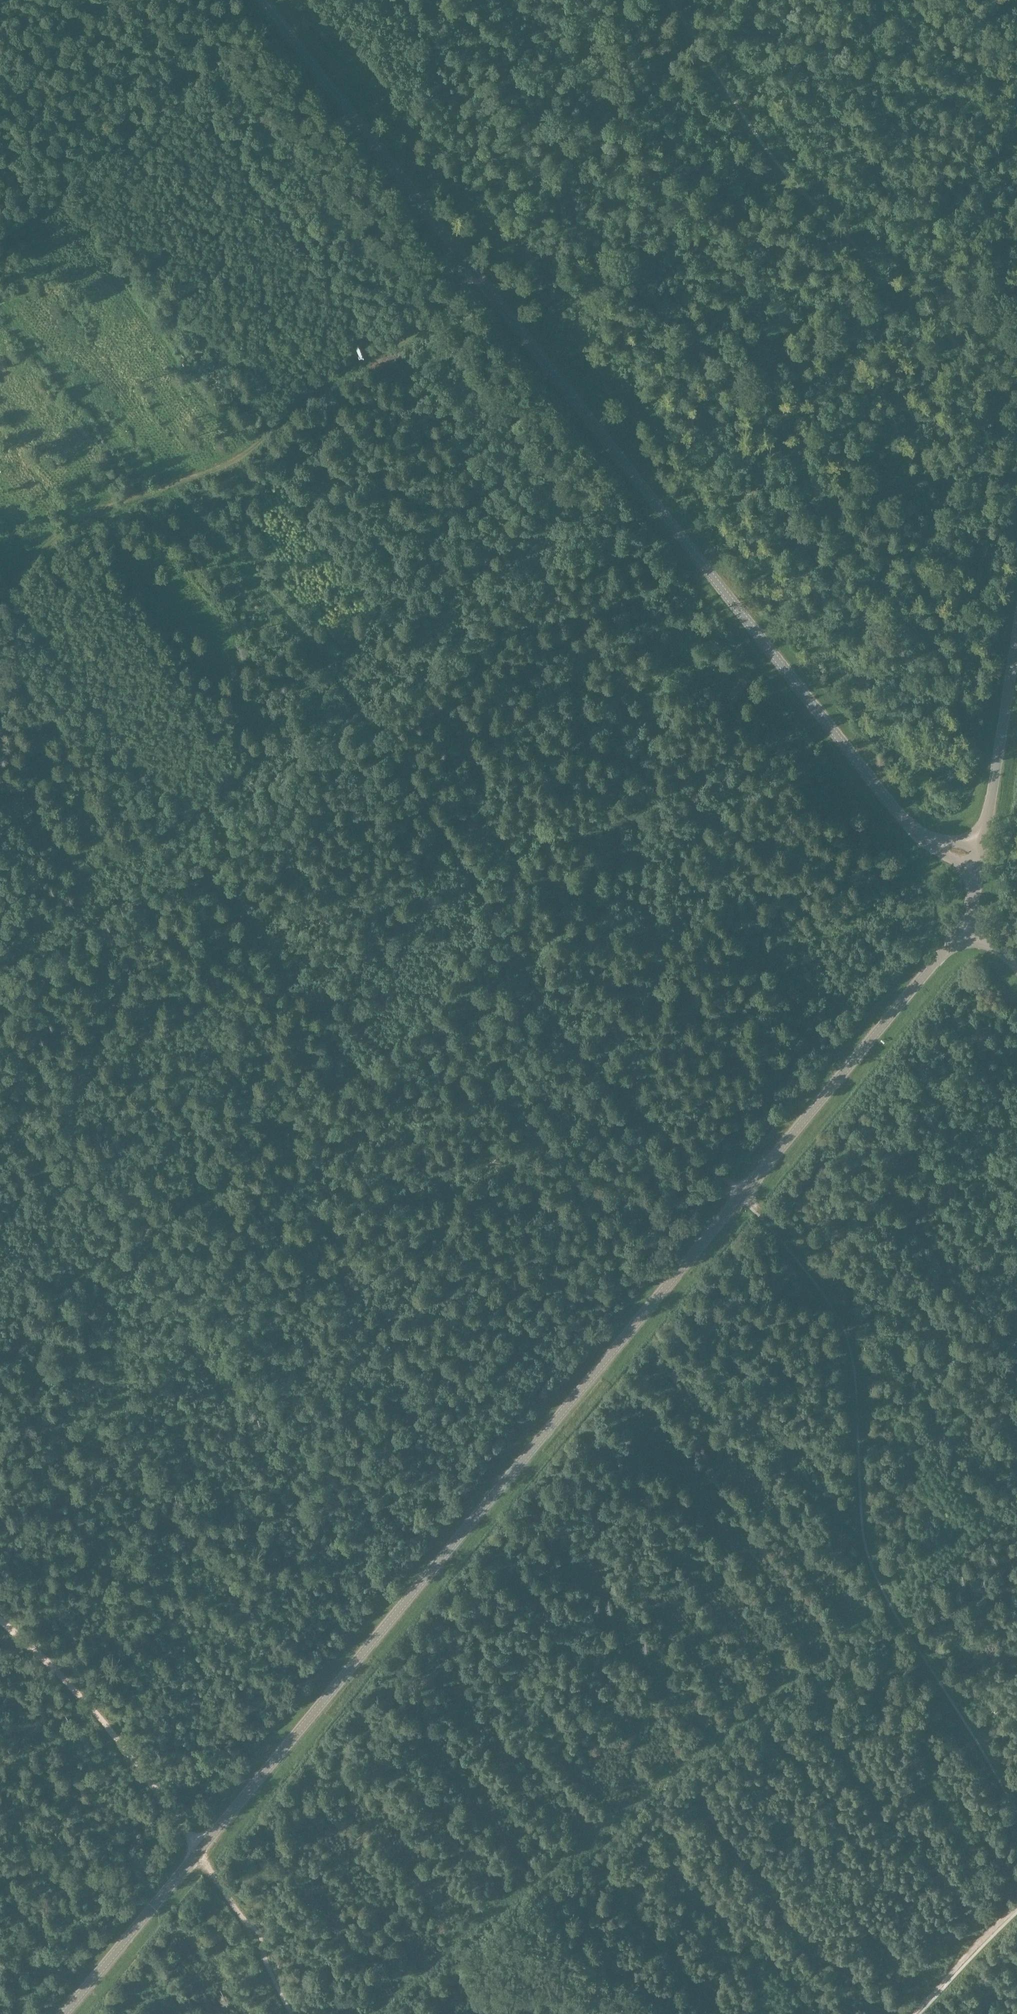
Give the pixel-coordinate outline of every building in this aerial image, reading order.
[(713,1455),(704,1457),(710,1478),(719,1475),(713,1455)]
